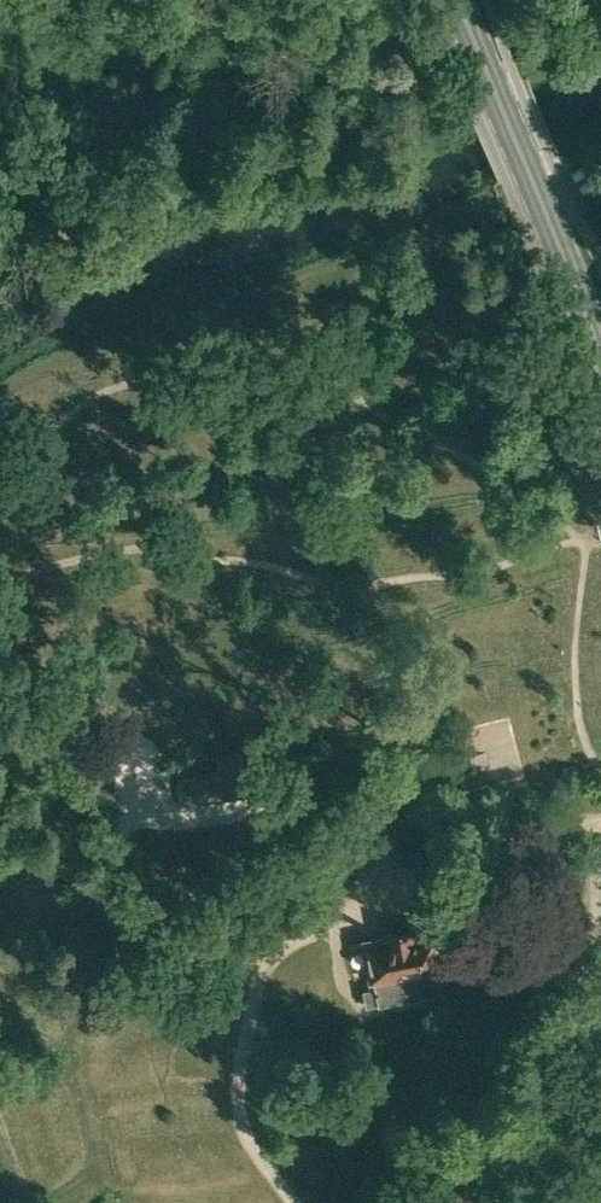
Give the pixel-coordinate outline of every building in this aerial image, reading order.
[(197,775),(201,800),(247,793),(245,767),(197,775)] [(377,986),(364,988),(367,1003),(451,987),(439,926),(418,931),(417,926),(389,931),(390,936),(367,940),(374,975),(375,975),(377,986)]
